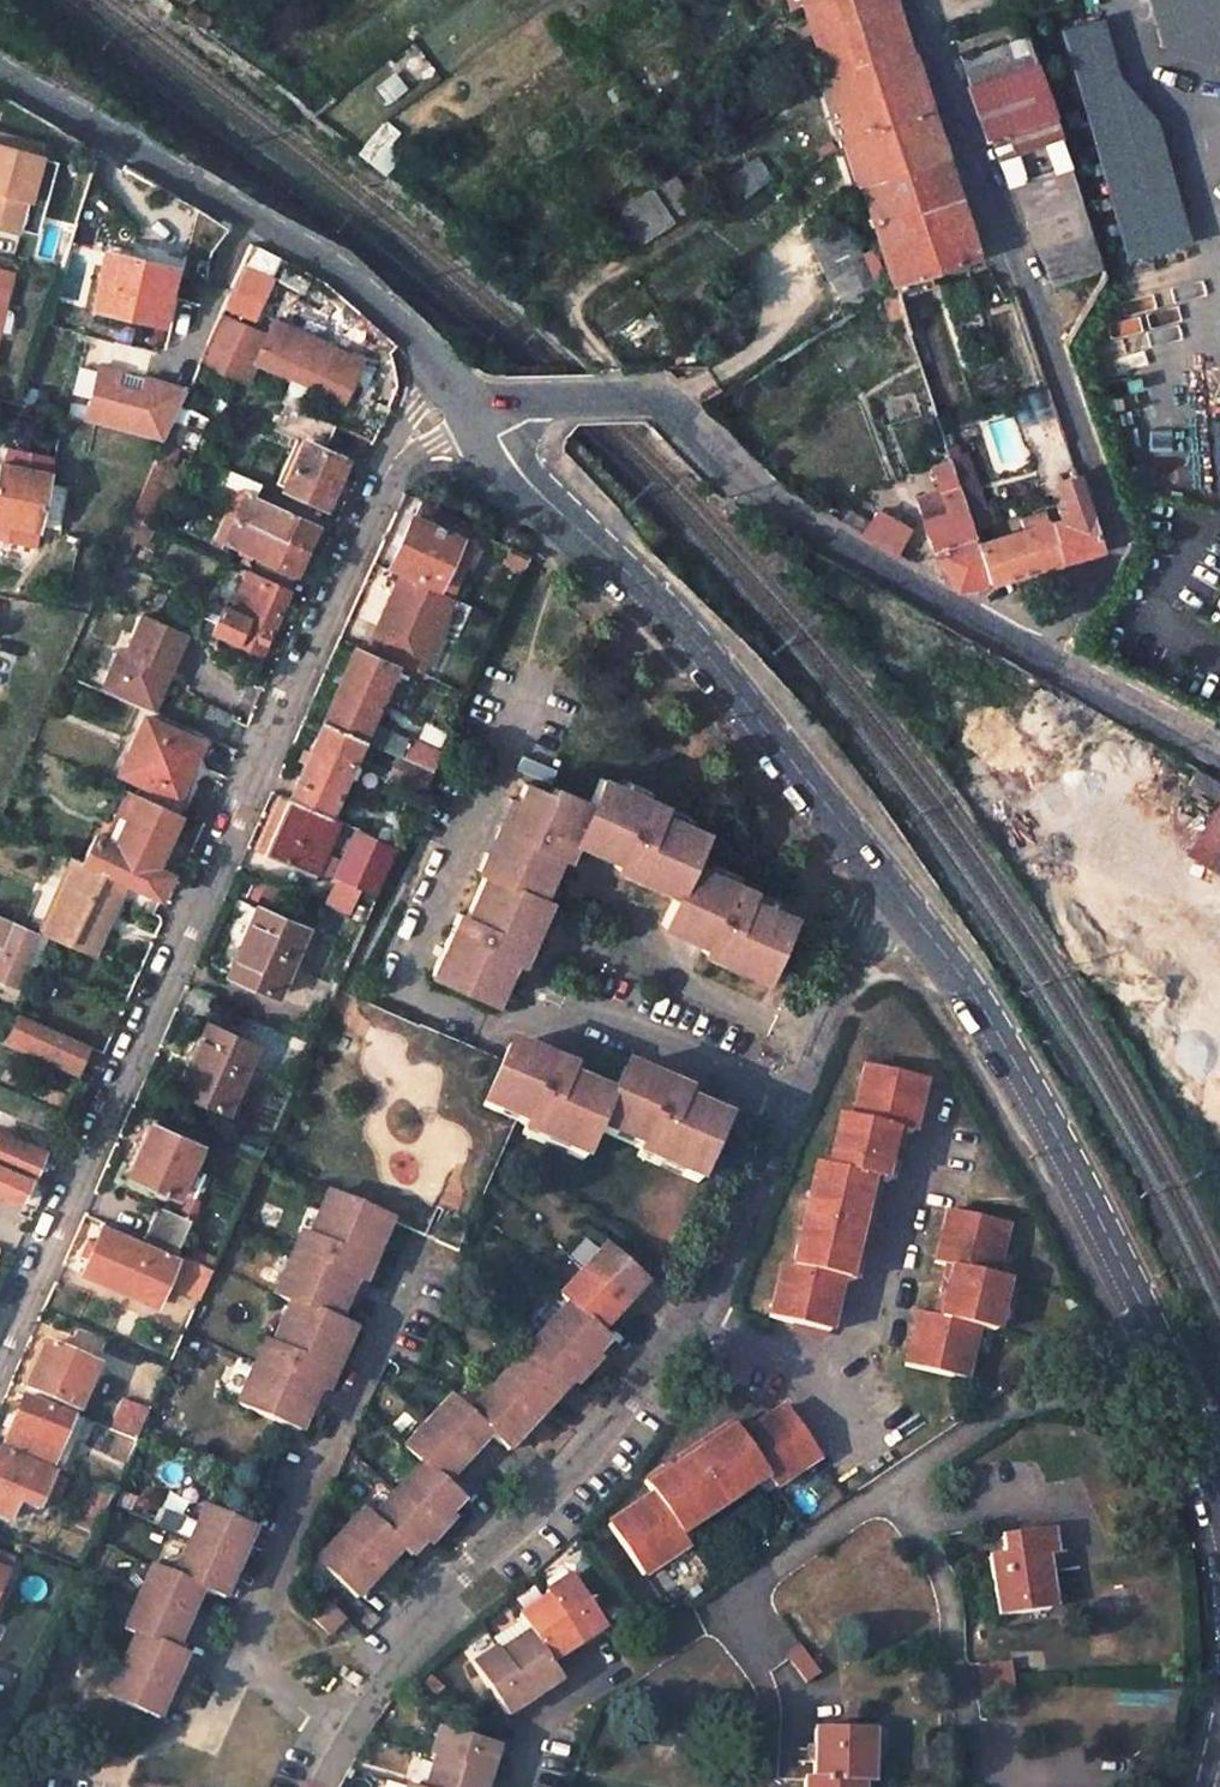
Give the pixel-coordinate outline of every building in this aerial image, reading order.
[(792,7),(817,81),(901,57),(891,26),(883,0),(814,0),(792,7)] [(1157,46),(1219,61),(1219,0),(1143,0),(1157,46)] [(1092,22),(1057,32),(1123,262),(1181,246),(1146,121),(1107,77),(1092,22)] [(944,67),(955,95),(990,83),(993,82),(984,54),(944,67)] [(901,57),(817,81),(836,136),(919,112),(911,87),(901,57)] [(993,82),(990,83),(955,95),(977,149),(996,143),(1047,127),(1029,71),(993,82)] [(919,112),(836,136),(852,186),(935,161),(926,135),(919,112)] [(1047,127),(996,143),(1009,185),(1061,170),(1047,127)] [(18,232),(38,160),(41,149),(0,138),(0,227),(18,232)] [(55,164),(38,160),(18,232),(35,237),(55,164)] [(748,161),(723,179),(737,200),(763,183),(748,161)] [(935,161),(852,186),(871,245),(913,232),(908,215),(948,203),(943,186),(935,161)] [(999,188),(1019,256),(1020,257),(1034,293),(1093,272),(1061,170),(1009,185),(999,188)] [(666,182),(612,216),(633,249),(665,228),(662,224),(683,210),(666,182)] [(948,203),(908,215),(913,232),(954,220),(948,203)] [(913,232),(871,245),(885,288),(887,295),(898,291),(897,286),(920,279),(968,264),(961,242),(954,220),(913,232)] [(834,221),(798,240),(819,285),(828,281),(846,307),(873,292),(867,279),(862,282),(834,221)] [(91,307),(160,322),(173,268),(116,255),(105,252),(91,307)] [(9,274),(0,272),(0,310),(9,274)] [(920,279),(897,286),(898,291),(887,295),(888,300),(924,289),(920,279)] [(900,304),(890,306),(901,340),(911,337),(900,304)] [(219,312),(197,363),(243,384),(253,362),(339,401),(357,360),(330,348),(326,355),(309,347),(267,328),(265,332),(219,312)] [(272,315),(267,328),(309,347),(315,335),(272,315)] [(163,439),(186,387),(143,377),(140,391),(114,385),(118,371),(97,366),(84,421),(163,439)] [(334,482),(344,460),(320,449),(331,424),(307,413),(295,439),(304,443),(284,487),(324,506),(334,482)] [(1209,418),(1217,509),(1219,510),(1219,418),(1209,418)] [(23,449),(6,446),(3,461),(20,465),(23,449)] [(23,449),(20,465),(3,461),(0,460),(0,538),(33,546),(53,455),(23,449)] [(938,462),(923,467),(938,516),(914,524),(922,550),(952,589),(975,582),(966,553),(938,462)] [(260,484),(233,471),(226,485),(238,491),(228,513),(245,521),(305,549),(311,537),(315,526),(254,498),(260,484)] [(160,482),(147,476),(131,514),(143,520),(160,482)] [(1068,477),(1045,485),(1052,513),(1056,512),(1059,525),(1036,531),(1050,562),(1069,557),(1092,551),(1068,477)] [(858,526),(789,485),(780,492),(844,530),(887,555),(899,535),(864,515),(858,526)] [(459,537),(412,516),(402,540),(390,565),(437,587),(459,537)] [(305,549),(245,521),(234,544),(295,573),(300,562),(305,549)] [(966,553),(975,582),(1018,571),(1050,562),(1036,531),(966,553)] [(288,591),(248,572),(231,610),(224,607),(213,631),(259,652),(277,614),(288,591)] [(451,597),(400,574),(384,611),(368,649),(418,671),(451,597)] [(191,635),(149,616),(133,654),(126,651),(108,692),(150,710),(167,670),(174,673),(182,655),(191,635)] [(392,664),(354,647),(337,685),(322,719),(362,737),(401,754),(433,769),(440,753),(367,720),(392,664)] [(157,713),(174,673),(167,670),(150,710),(157,713)] [(231,715),(204,703),(192,729),(219,742),(231,715)] [(200,741),(145,716),(120,771),(139,781),(135,791),(138,793),(178,811),(183,799),(176,796),(188,769),(200,741)] [(362,737),(322,719),(305,757),(288,797),(328,815),(362,737)] [(433,769),(401,754),(391,776),(424,791),(433,769)] [(662,812),(600,784),(589,807),(553,791),(549,800),(526,789),(517,808),(510,805),(477,874),(485,878),(464,921),(457,918),(429,977),(490,1005),(510,962),(517,965),(527,944),(559,873),(571,848),(601,861),(615,866),(612,874),(672,901),(659,931),(702,951),(699,958),(731,972),(761,986),(787,927),(742,906),(746,899),(686,871),(700,838),(659,820),(662,812)] [(178,811),(138,793),(114,843),(95,834),(82,860),(125,880),(133,883),(159,895),(170,870),(163,867),(170,852),(177,838),(168,834),(178,811)] [(328,815),(288,797),(277,823),(264,851),(312,873),(337,819),(328,815)] [(1187,849),(1205,862),(1219,839),(1219,797),(1187,849)] [(389,847),(353,831),(334,874),(371,890),(389,847)] [(1205,862),(1219,872),(1219,839),(1205,862)] [(75,857),(45,922),(40,933),(47,936),(63,944),(65,945),(67,941),(91,953),(107,918),(125,880),(82,860),(75,857)] [(159,895),(133,883),(125,899),(152,911),(159,895)] [(303,926),(256,906),(241,940),(227,972),(274,994),(303,926)] [(0,915),(0,979),(11,984),(35,931),(0,915)] [(40,933),(35,931),(11,984),(23,989),(35,963),(47,936),(40,933)] [(501,1067),(354,1002),(275,1177),(326,1200),(305,1248),(295,1243),(270,1304),(285,1311),(266,1354),(259,1350),(234,1409),(294,1436),(303,1416),(313,1395),(321,1398),(348,1338),(331,1330),(341,1308),(350,1288),(359,1291),(389,1228),(419,1242),(433,1211),(466,1225),(503,1138),(578,1173),(593,1140),(636,1160),(633,1167),(693,1193),(722,1131),(701,1122),(678,1111),(681,1104),(621,1077),(608,1106),(586,1096),(564,1086),(567,1078),(507,1052),(501,1067)] [(86,1044),(19,1014),(10,1032),(16,1034),(12,1042),(75,1070),(86,1044)] [(252,1043),(206,1024),(191,1058),(177,1091),(222,1111),(252,1043)] [(917,1075),(855,1063),(843,1116),(833,1114),(821,1166),(810,1164),(790,1266),(777,1263),(766,1316),(828,1329),(833,1306),(839,1276),(851,1279),(863,1222),(872,1176),(885,1178),(890,1150),(895,1126),(907,1128),(913,1101),(917,1075)] [(197,1144),(148,1122),(136,1149),(126,1172),(175,1195),(197,1144)] [(0,1132),(0,1166),(29,1178),(41,1151),(0,1132)] [(34,1209),(44,1185),(29,1178),(0,1166),(0,1194),(34,1209)] [(1004,1213),(944,1201),(938,1232),(933,1254),(943,1256),(938,1283),(933,1309),(915,1306),(911,1330),(905,1360),(967,1373),(978,1319),(995,1322),(1006,1270),(993,1267),(1004,1213)] [(189,1219),(156,1205),(142,1237),(175,1251),(189,1219)] [(171,1255),(101,1225),(94,1241),(87,1238),(84,1246),(80,1253),(87,1256),(81,1271),(150,1301),(171,1255)] [(213,1268),(183,1255),(170,1284),(200,1297),(213,1268)] [(639,1295),(599,1257),(552,1308),(561,1318),(460,1425),(442,1408),(396,1457),(413,1474),(361,1530),(353,1521),(307,1570),(346,1607),(353,1600),(381,1572),(393,1560),(401,1566),(414,1553),(439,1525),(452,1511),(436,1495),(444,1485),(471,1457),(481,1446),(498,1462),(506,1453),(533,1424),(561,1395),(591,1362),(600,1352),(592,1344),(603,1332),(630,1303),(639,1295)] [(97,1364),(39,1339),(31,1357),(20,1381),(80,1407),(97,1364)] [(73,1417),(24,1395),(13,1419),(1,1444),(51,1465),(73,1417)] [(149,1413),(130,1404),(119,1430),(137,1438),(149,1413)] [(684,1452),(641,1481),(650,1493),(627,1509),(606,1523),(640,1575),(685,1544),(677,1530),(763,1471),(772,1486),(818,1455),(783,1404),(762,1418),(737,1435),(729,1421),(684,1452)] [(0,1449),(0,1516),(8,1519),(17,1499),(38,1508),(54,1473),(0,1449)] [(113,1493),(94,1484),(76,1527),(95,1535),(113,1493)] [(249,1535),(200,1513),(169,1579),(146,1570),(119,1630),(129,1635),(102,1694),(154,1719),(160,1707),(176,1671),(181,1659),(170,1654),(175,1643),(192,1606),(197,1593),(219,1602),(224,1591),(244,1546),(249,1535)] [(1051,1528),(1001,1535),(1004,1554),(989,1557),(997,1614),(1049,1607),(1041,1553),(1054,1552),(1051,1528)] [(9,1562),(0,1558),(0,1584),(9,1562)] [(564,1577),(540,1593),(544,1599),(573,1642),(585,1634),(598,1625),(564,1577)] [(544,1599),(515,1619),(523,1631),(545,1662),(560,1652),(573,1642),(544,1599)] [(328,1624),(311,1607),(298,1621),(315,1637),(328,1624)] [(334,1630),(328,1624),(315,1637),(321,1644),(334,1630)] [(523,1631),(495,1650),(529,1698),(542,1689),(557,1679),(545,1662),(523,1631)] [(493,1647),(468,1665),(503,1717),(515,1708),(529,1698),(495,1650),(493,1647)] [(800,1647),(787,1655),(805,1681),(818,1671),(800,1647)] [(1008,1659),(978,1663),(980,1679),(1011,1674),(1008,1659)] [(1011,1674),(980,1679),(982,1695),(1014,1692),(1011,1674)] [(437,1728),(428,1755),(434,1757),(487,1773),(491,1758),(496,1744),(437,1728)] [(815,1728),(814,1777),(805,1777),(804,1786),(857,1786),(857,1778),(866,1778),(868,1729),(815,1728)] [(424,1786),(483,1786),(487,1773),(434,1757),(424,1786)]
